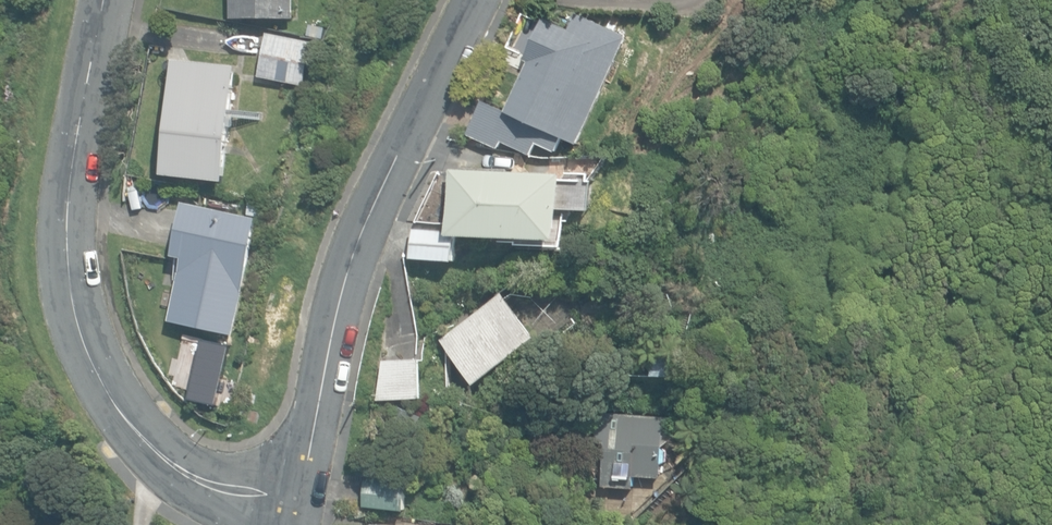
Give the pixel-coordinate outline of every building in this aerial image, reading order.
[(296,19),(296,0),(234,0),(234,19),(296,19)] [(503,141),(533,155),(538,143),(557,151),(564,136),(580,143),(628,38),(577,15),(570,29),(546,18),(526,59),(529,61),(506,111),(483,100),(468,134),(500,148),(503,141)] [(306,35),(322,38),(324,26),(308,23),(306,35)] [(258,76),(304,85),(312,41),(267,33),(266,37),(262,36),(258,53),(263,54),(258,76)] [(165,175),(228,182),(240,67),(178,60),(165,175)] [(414,259),(456,261),(457,234),(560,240),(564,173),(453,166),(449,231),(416,229),(414,259)] [(589,206),(590,183),(568,182),(567,205),(589,206)] [(170,322),(234,335),(259,217),(186,202),(175,256),(184,257),(170,322)] [(442,340),(477,385),(539,337),(504,292),(442,340)] [(654,376),(675,376),(676,352),(655,351),(654,376)] [(380,365),(382,400),(425,399),(423,364),(380,365)] [(602,486),(634,488),(635,475),(660,478),(665,416),(599,410),(596,442),(606,443),(602,486)] [(364,507),(406,510),(408,484),(367,480),(364,507)]
